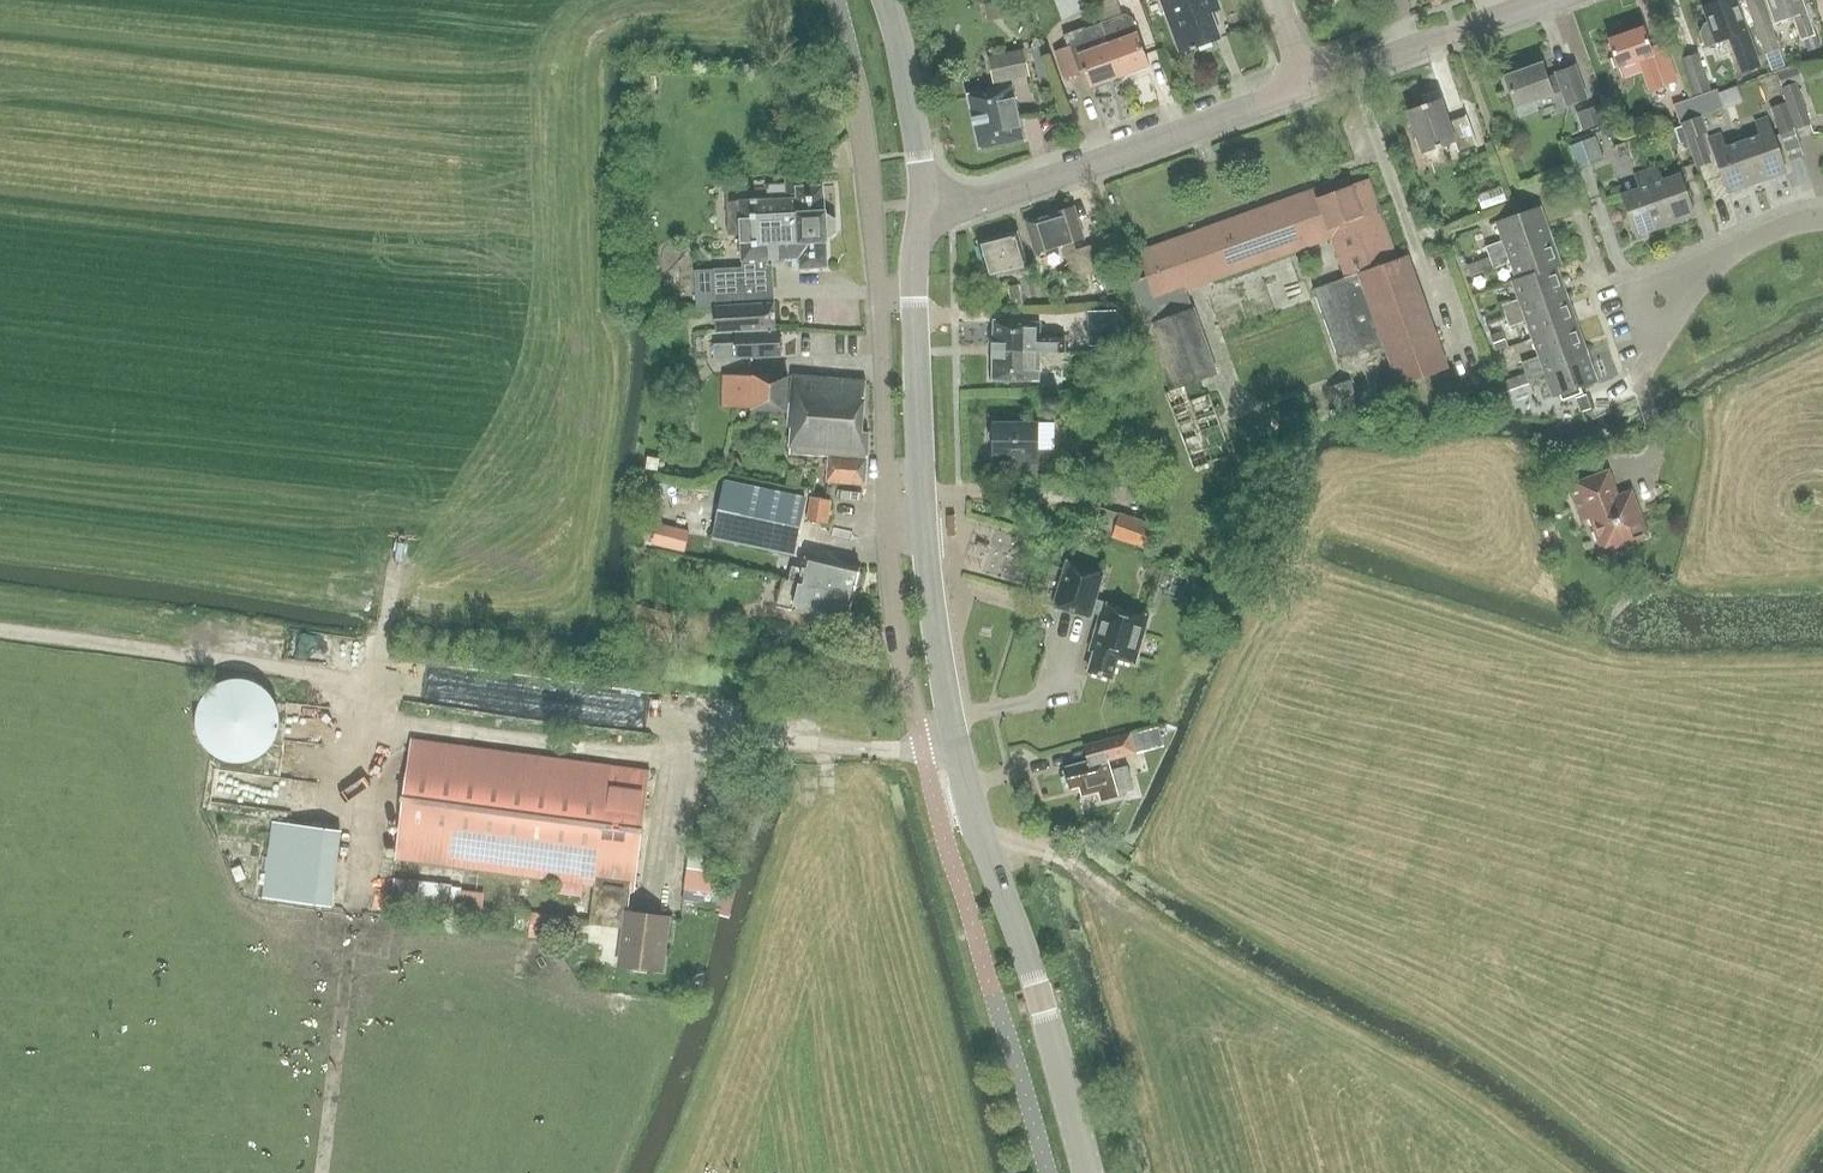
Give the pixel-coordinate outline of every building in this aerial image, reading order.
[(1215,40),(1205,13),(1219,8),(1216,0),(1163,0),(1182,52),(1215,40)] [(1701,33),(1707,47),(1718,43),(1730,38),(1742,72),(1760,66),(1736,0),(1711,0),(1710,0),(1708,4),(1704,5),(1711,22),(1705,24),(1701,33)] [(1781,49),(1763,0),(1746,0),(1766,55),(1781,49)] [(1776,23),(1793,17),(1802,41),(1814,36),(1801,0),(1768,0),(1776,23)] [(1124,16),(1102,24),(1101,24),(1121,76),(1150,66),(1134,21),(1124,16)] [(1101,24),(1102,24),(1101,23),(1085,29),(1086,30),(1065,38),(1071,54),(1072,53),(1078,69),(1084,68),(1091,87),(1121,76),(1101,24)] [(1644,27),(1609,39),(1615,57),(1613,58),(1616,68),(1619,66),(1619,68),(1640,61),(1651,91),(1678,82),(1664,43),(1651,48),(1644,27)] [(1006,81),(1030,76),(1024,49),(989,57),(994,83),(998,83),(1006,81)] [(1080,72),(1078,69),(1072,53),(1071,54),(1058,58),(1065,78),(1080,72)] [(1695,97),(1712,91),(1699,54),(1682,60),(1695,97)] [(1547,78),(1542,63),(1506,76),(1506,77),(1502,79),(1508,94),(1512,92),(1520,117),(1539,111),(1535,101),(1553,95),(1553,94),(1562,90),(1568,105),(1587,98),(1576,66),(1556,73),(1557,74),(1547,78)] [(1782,86),(1801,80),(1797,68),(1778,75),(1782,86)] [(999,88),(968,95),(980,149),(1024,140),(1013,86),(1007,87),(1006,81),(998,83),(999,88)] [(1795,124),(1809,119),(1796,83),(1783,88),(1795,124)] [(1743,100),(1737,86),(1720,92),(1725,107),(1743,100)] [(1683,123),(1702,116),(1702,115),(1725,107),(1718,90),(1712,92),(1712,91),(1695,97),(1695,98),(1675,105),(1681,123),(1682,123),(1683,123)] [(1449,122),(1441,99),(1408,111),(1423,154),(1455,143),(1458,153),(1478,146),(1467,115),(1449,122)] [(1784,103),(1771,108),(1781,136),(1794,131),(1784,103)] [(1593,126),(1605,122),(1599,105),(1587,110),(1593,126)] [(1692,149),(1698,168),(1713,163),(1703,135),(1709,133),(1702,116),(1683,123),(1684,126),(1692,149)] [(1743,142),(1758,183),(1787,172),(1768,118),(1756,122),(1760,136),(1743,142)] [(1677,155),(1692,149),(1684,126),(1669,131),(1677,155)] [(1758,183),(1743,142),(1727,148),(1722,134),(1710,139),(1729,193),(1758,183)] [(1591,165),(1605,160),(1597,136),(1583,141),(1591,165)] [(1647,172),(1666,226),(1695,215),(1681,175),(1663,181),(1659,167),(1647,172)] [(1637,236),(1666,226),(1647,172),(1635,176),(1640,189),(1623,195),(1637,236)] [(788,179),(788,184),(768,185),(769,200),(740,202),(743,260),(759,259),(792,258),(793,269),(828,267),(826,242),(828,241),(828,238),(837,232),(837,220),(827,214),(826,211),(825,212),(824,186),(798,187),(798,179),(788,179)] [(1127,269),(1170,391),(1166,393),(1193,469),(1229,456),(1226,446),(1207,453),(1191,408),(1223,396),(1215,375),(1216,375),(1185,291),(1330,238),(1344,277),(1313,289),(1339,359),(1341,358),(1343,363),(1348,361),(1346,356),(1383,343),(1398,387),(1447,370),(1407,256),(1397,260),(1369,179),(1336,191),(1334,183),(1138,252),(1149,281),(1134,286),(1128,269),(1127,269)] [(1484,211),(1507,202),(1502,187),(1478,196),(1484,211)] [(1073,280),(1101,271),(1100,246),(1099,243),(1077,250),(1075,242),(1085,239),(1075,207),(1027,222),(1037,255),(1063,246),(1073,280)] [(1490,258),(1550,237),(1539,207),(1498,222),(1505,240),(1486,247),(1490,258)] [(989,279),(1028,269),(1018,232),(979,242),(989,279)] [(1513,262),(1519,279),(1560,265),(1550,237),(1490,258),(1494,269),(1513,262)] [(1490,258),(1469,266),(1473,277),(1494,269),(1490,258)] [(715,270),(716,304),(774,301),(772,266),(759,267),(759,259),(743,260),(743,268),(715,270)] [(1506,317),(1566,296),(1556,267),(1560,266),(1560,265),(1519,279),(1514,281),(1520,299),(1502,305),(1506,317)] [(1014,308),(1024,305),(1019,285),(1009,288),(1014,308)] [(1535,340),(1576,325),(1566,296),(1506,317),(1510,327),(1528,321),(1535,340)] [(774,301),(716,304),(718,331),(776,329),(774,301)] [(1090,350),(1118,349),(1117,315),(1089,315),(1090,350)] [(994,351),(1064,352),(1064,338),(1040,337),(1041,323),(995,322),(994,351)] [(1526,375),(1586,354),(1576,325),(1535,340),(1541,356),(1522,363),(1526,375)] [(715,359),(781,356),(780,330),(737,332),(738,343),(715,344),(715,359)] [(1509,346),(1503,331),(1499,333),(1492,336),(1498,351),(1509,346)] [(1064,365),(1064,352),(994,351),(994,379),(1040,381),(1040,365),(1064,365)] [(1586,354),(1526,375),(1530,384),(1548,378),(1555,396),(1596,382),(1586,354)] [(786,413),(789,375),(724,375),(723,408),(786,413)] [(1526,375),(1501,384),(1504,394),(1530,384),(1526,375)] [(866,485),(870,432),(863,431),(867,381),(793,376),(786,452),(820,455),(819,467),(829,468),(828,482),(866,485)] [(1346,413),(1361,408),(1351,381),(1337,387),(1346,413)] [(1591,407),(1588,394),(1575,397),(1579,411),(1591,407)] [(1038,477),(1038,423),(994,423),(994,429),(991,432),(991,439),(994,442),(994,458),(1015,458),(1015,477),(1038,477)] [(700,475),(681,472),(680,478),(699,481),(700,475)] [(1618,497),(1609,472),(1570,486),(1582,520),(1591,517),(1604,552),(1648,536),(1632,492),(1618,497)] [(794,555),(806,497),(726,480),(714,538),(794,555)] [(655,512),(711,524),(717,497),(661,485),(655,512)] [(828,524),(832,500),(812,497),(808,520),(828,524)] [(1147,547),(1155,523),(1102,506),(1094,530),(1147,547)] [(685,551),(689,530),(658,523),(653,544),(685,551)] [(800,583),(855,595),(857,587),(862,586),(864,576),(860,572),(861,569),(807,556),(803,571),(792,569),(790,580),(800,583)] [(1093,612),(1096,600),(1104,571),(1067,561),(1054,607),(1091,617),(1093,612)] [(798,593),(781,590),(777,606),(794,610),(848,623),(849,620),(854,618),(857,608),(853,605),(855,595),(800,583),(798,593)] [(1096,600),(1093,612),(1102,614),(1091,651),(1095,652),(1089,671),(1112,678),(1118,658),(1135,663),(1149,615),(1105,603),(1096,600)] [(250,762),(255,760),(260,758),(265,754),(267,753),(269,751),(272,748),(274,744),(276,742),(277,739),(279,734),(280,730),(281,729),(281,726),(281,723),(281,718),(281,715),(281,712),(279,708),(279,705),(277,702),(275,698),(272,694),(269,690),(266,688),(263,686),(261,684),(256,682),(253,681),(251,680),(245,679),(241,678),(238,678),(236,678),(233,679),(230,679),(225,680),(220,683),(215,686),(211,688),(209,690),(207,692),(206,694),(204,696),(202,699),(201,701),(200,704),(199,706),(197,711),(197,714),(196,718),(196,721),(196,724),(197,728),(197,731),(198,733),(199,736),(200,739),(202,742),(204,745),(206,748),(210,752),(214,756),(217,757),(219,759),(223,760),(225,761),(231,763),(236,763),(239,763),(243,763),(247,763),(250,762)] [(1105,741),(1109,757),(1067,768),(1073,788),(1081,786),(1083,796),(1100,791),(1102,799),(1118,795),(1116,788),(1132,783),(1127,766),(1111,771),(1109,761),(1138,753),(1132,734),(1105,741)] [(553,893),(583,897),(585,884),(596,885),(590,924),(624,929),(620,965),(663,970),(669,918),(628,912),(631,890),(634,890),(650,771),(412,740),(396,859),(555,880),(553,893)] [(331,828),(331,823),(312,821),(310,825),(273,822),(263,897),(332,906),(342,829),(331,828)] [(1090,843),(1093,831),(1076,827),(1073,839),(1090,843)] [(683,903),(721,908),(726,874),(688,869),(683,903)] [(396,878),(393,898),(407,900),(410,880),(396,878)] [(421,882),(418,902),(449,907),(452,887),(421,882)] [(459,910),(474,912),(477,892),(462,890),(459,908),(459,910)] [(553,940),(556,916),(532,913),(529,936),(553,940)]
